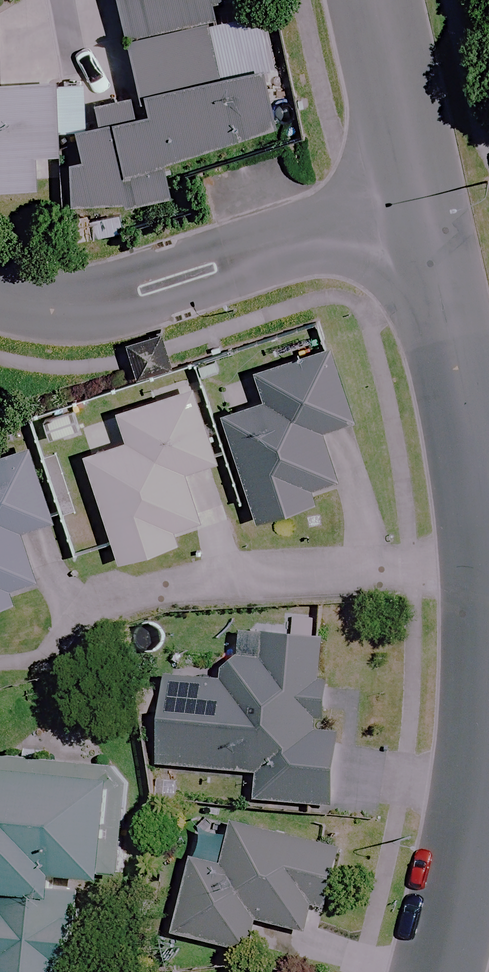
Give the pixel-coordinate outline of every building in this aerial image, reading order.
[(160,164),(275,134),(240,0),(111,0),(135,93),(87,105),(92,123),(68,129),(76,160),(57,165),(72,220),(168,195),(160,164)] [(32,188),(31,155),(53,154),(51,81),(0,83),(0,189),(32,188)] [(246,520),(314,503),(310,487),(328,482),(316,432),(345,425),(326,351),(254,369),(263,403),(219,414),(246,520)] [(211,462),(187,388),(111,413),(121,443),(79,457),(114,562),(174,543),(168,525),(194,517),(179,472),(211,462)] [(70,400),(31,415),(42,447),(82,432),(70,400)] [(10,601),(7,590),(29,583),(14,533),(46,523),(23,449),(0,456),(0,605),(10,601)] [(326,678),(315,678),(317,635),(261,632),(259,660),(223,658),(221,679),(161,675),(156,765),(253,771),(251,801),(327,805),(331,733),(323,732),(326,678)] [(76,877),(110,880),(120,769),(0,758),(0,971),(68,971),(76,877)] [(313,906),(325,909),(338,845),(229,824),(222,861),(181,853),(165,934),(246,950),(252,921),(307,932),(313,906)]
